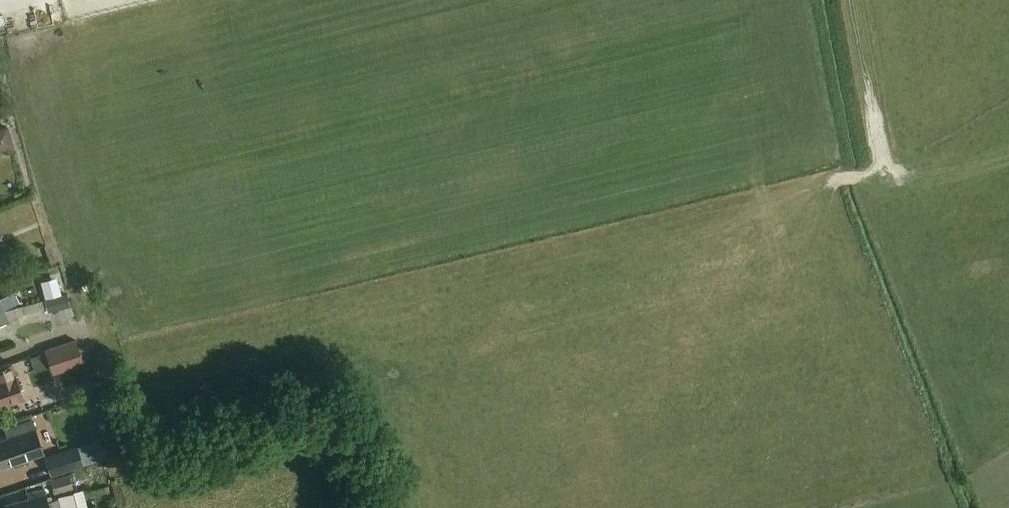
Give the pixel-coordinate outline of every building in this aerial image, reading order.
[(20,144),(15,123),(0,127),(0,149),(20,144)] [(13,306),(5,289),(0,291),(0,312),(13,306)] [(60,296),(44,300),(47,309),(48,312),(54,310),(69,306),(70,306),(67,294),(60,296)] [(0,312),(0,324),(8,320),(7,316),(16,312),(13,306),(0,312)] [(75,339),(45,350),(53,374),(84,363),(79,350),(76,339),(75,339)] [(11,363),(0,367),(0,406),(10,403),(8,396),(21,392),(11,363)] [(27,458),(43,452),(33,422),(6,431),(8,438),(0,440),(0,467),(27,458)] [(43,457),(45,462),(50,477),(74,470),(84,466),(83,462),(80,450),(78,445),(43,457)] [(54,493),(73,489),(69,475),(51,480),(54,493)] [(44,489),(27,494),(29,499),(5,505),(6,507),(60,507),(58,500),(48,503),(44,489)]
